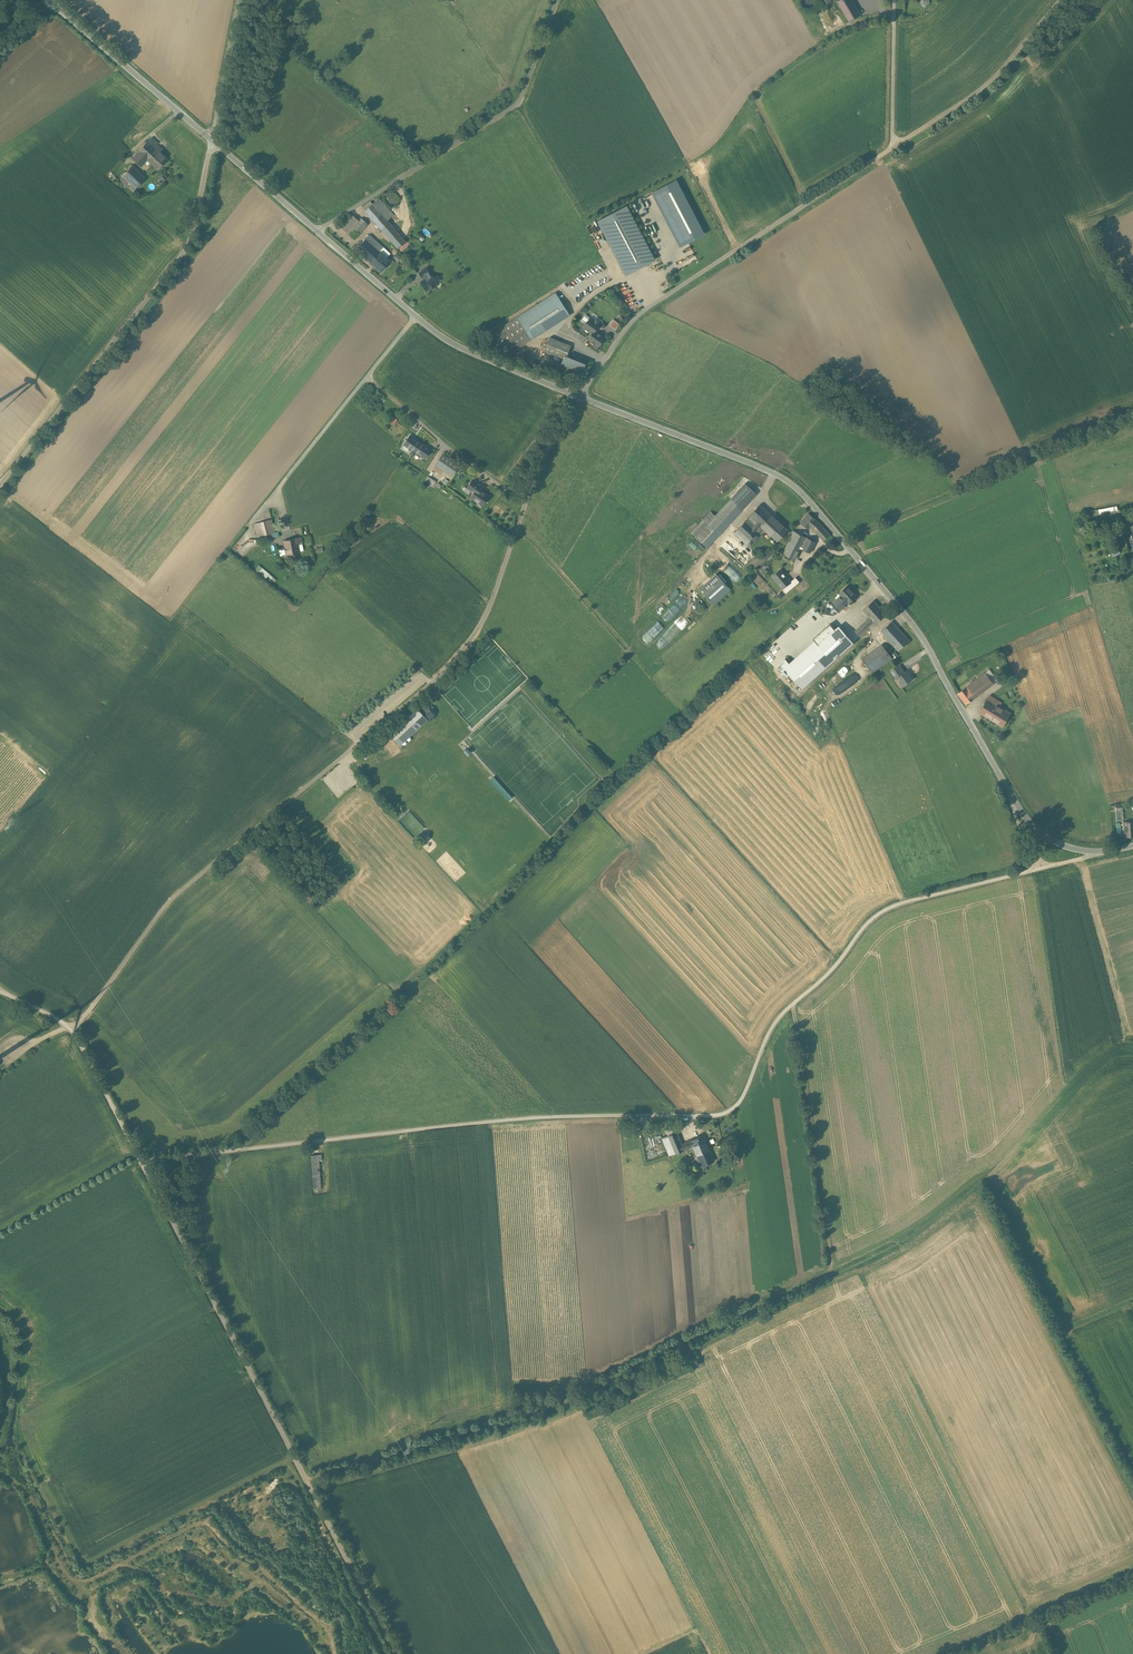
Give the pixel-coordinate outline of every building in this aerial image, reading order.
[(802,7),(805,9),(808,9),(810,9),(813,8),(815,5),(816,2),(815,0),(801,0),(801,1),(801,4),(802,7)] [(838,1),(850,21),(860,15),(852,0),(839,0),(838,1)] [(850,21),(838,1),(832,5),(843,25),(850,21)] [(157,144),(151,138),(148,141),(160,152),(162,149),(157,145),(157,144)] [(160,152),(148,141),(133,158),(141,166),(147,160),(158,169),(167,159),(160,152)] [(146,178),(133,165),(123,176),(136,189),(146,178)] [(162,175),(157,179),(159,183),(165,179),(162,175)] [(136,189),(123,176),(120,180),(133,192),(136,189)] [(676,179),(651,192),(679,247),(704,234),(676,179)] [(385,201),(386,203),(389,205),(391,206),(394,205),(397,203),(398,201),(398,198),(398,196),(396,194),(394,192),(392,192),(389,192),(387,193),(385,196),(384,198),(385,201)] [(405,242),(387,221),(393,215),(379,199),(372,204),(371,201),(363,208),(374,221),(375,221),(398,248),(405,242)] [(626,205),(617,210),(611,213),(597,221),(625,275),(655,259),(626,205)] [(359,221),(352,215),(347,220),(341,227),(348,233),(359,221)] [(341,221),(338,224),(341,227),(347,220),(345,218),(341,221)] [(359,221),(348,233),(354,240),(368,224),(361,218),(359,221)] [(375,240),(370,235),(366,239),(372,244),(375,240)] [(380,251),(375,248),(378,245),(377,245),(379,243),(375,240),(372,244),(366,239),(356,249),(376,267),(386,257),(380,251)] [(390,254),(383,247),(380,251),(386,257),(387,258),(390,254)] [(692,250),(687,253),(690,259),(695,256),(692,250)] [(386,257),(376,267),(381,272),(391,261),(387,258),(386,257)] [(427,268),(419,272),(422,277),(423,277),(428,273),(429,272),(427,268)] [(432,275),(430,276),(428,273),(423,277),(424,279),(423,281),(425,283),(423,285),(426,290),(429,288),(430,289),(435,286),(434,285),(437,283),(432,275)] [(618,287),(629,304),(635,301),(625,283),(618,287)] [(555,292),(493,331),(506,351),(567,312),(555,292)] [(595,320),(590,317),(586,322),(585,322),(582,326),(592,333),(594,329),(595,330),(599,324),(598,323),(598,322),(595,320)] [(595,330),(594,329),(592,333),(588,339),(595,343),(593,346),(597,349),(598,346),(599,346),(604,338),(598,333),(598,332),(595,330)] [(571,346),(549,337),(544,350),(563,358),(565,359),(566,357),(567,354),(571,346)] [(584,364),(566,357),(565,359),(563,358),(561,363),(581,371),(584,364)] [(430,449),(410,435),(404,444),(413,450),(411,453),(413,455),(415,452),(424,458),(430,449)] [(459,465),(442,454),(436,463),(453,475),(459,465)] [(410,464),(424,473),(429,466),(415,457),(410,464)] [(436,482),(428,476),(424,481),(432,487),(436,482)] [(473,479),(467,487),(471,490),(471,488),(477,481),(473,479)] [(750,479),(734,502),(745,510),(761,487),(750,479)] [(484,486),(477,481),(471,488),(475,491),(477,487),(481,490),(484,486)] [(522,482),(517,481),(513,492),(518,493),(522,482)] [(481,490),(477,487),(475,491),(470,497),(474,500),(475,499),(482,504),(482,505),(482,506),(489,496),(481,490)] [(742,509),(730,499),(715,516),(707,524),(718,535),(742,509)] [(788,530),(760,504),(750,515),(761,525),(778,541),(788,530)] [(710,512),(703,520),(707,524),(715,516),(710,512)] [(1123,512),(1079,520),(1081,531),(1125,523),(1123,512)] [(750,515),(734,533),(749,546),(752,543),(750,541),(757,532),(756,531),(761,525),(750,515)] [(271,518),(253,522),(256,535),(274,531),(271,518)] [(707,524),(703,520),(692,534),(708,548),(718,535),(707,524)] [(282,521),(275,522),(278,534),(285,532),(282,521)] [(807,537),(795,531),(792,535),(805,541),(807,537)] [(1123,532),(1117,533),(1119,545),(1129,543),(1128,538),(1125,538),(1123,532)] [(331,535),(310,542),(313,549),(327,544),(334,542),(331,535)] [(792,535),(783,553),(786,555),(796,559),(801,548),(810,553),(816,542),(807,537),(805,541),(792,535)] [(294,538),(284,541),(285,548),(287,554),(300,552),(298,543),(302,542),(301,537),(294,538)] [(695,550),(698,546),(692,541),(689,545),(695,550)] [(741,546),(737,551),(727,543),(722,549),(744,566),(752,555),(741,546)] [(760,560),(756,556),(749,563),(756,570),(771,555),(772,553),(769,550),(760,560)] [(269,573),(258,564),(254,569),(266,578),(269,573)] [(790,582),(780,569),(772,576),(783,589),(786,586),(791,582),(790,582)] [(716,574),(699,590),(713,604),(729,589),(716,574)] [(272,584),(275,581),(269,576),(266,579),(272,584)] [(796,577),(790,582),(791,582),(786,586),(790,590),(799,582),(796,577)] [(818,581),(805,592),(804,591),(800,594),(807,602),(823,587),(818,581)] [(847,585),(840,592),(844,595),(838,601),(836,600),(832,603),(839,611),(848,603),(856,596),(854,593),(854,594),(851,590),(847,585)] [(886,615),(874,600),(863,610),(870,617),(874,622),(876,624),(886,615)] [(870,617),(863,624),(867,628),(874,622),(870,617)] [(910,641),(892,621),(881,631),(898,651),(910,641)] [(835,629),(822,641),(823,641),(819,645),(828,655),(853,632),(843,622),(835,629)] [(830,624),(817,635),(819,638),(819,637),(822,641),(835,629),(830,624)] [(882,644),(863,658),(873,672),(892,658),(882,644)] [(899,665),(891,671),(897,678),(897,677),(904,672),(899,665)] [(904,672),(897,677),(897,678),(903,685),(913,679),(907,670),(904,672)] [(985,672),(970,684),(974,688),(989,677),(985,672)] [(974,688),(971,691),(967,686),(958,694),(966,705),(973,700),(994,683),(989,677),(974,688)] [(819,690),(818,689),(812,693),(814,695),(806,699),(813,709),(826,701),(819,690)] [(994,703),(988,699),(980,712),(996,722),(1003,709),(994,703)] [(420,707),(409,718),(412,721),(415,718),(420,724),(426,718),(428,720),(434,714),(422,701),(418,705),(420,707)] [(1011,713),(1003,709),(996,722),(1003,727),(1011,713)] [(409,718),(391,734),(398,742),(416,725),(412,721),(409,718)] [(495,776),(490,780),(508,801),(513,797),(495,776)] [(1124,822),(1125,837),(1132,836),(1132,821),(1124,822)] [(676,1131),(662,1137),(669,1155),(669,1156),(683,1150),(681,1144),(676,1131)] [(703,1135),(690,1140),(693,1146),(701,1166),(714,1161),(703,1135)] [(681,1144),(683,1150),(693,1146),(690,1140),(681,1144)] [(321,1154),(311,1155),(314,1188),(321,1188),(319,1160),(322,1160),(321,1154)]
